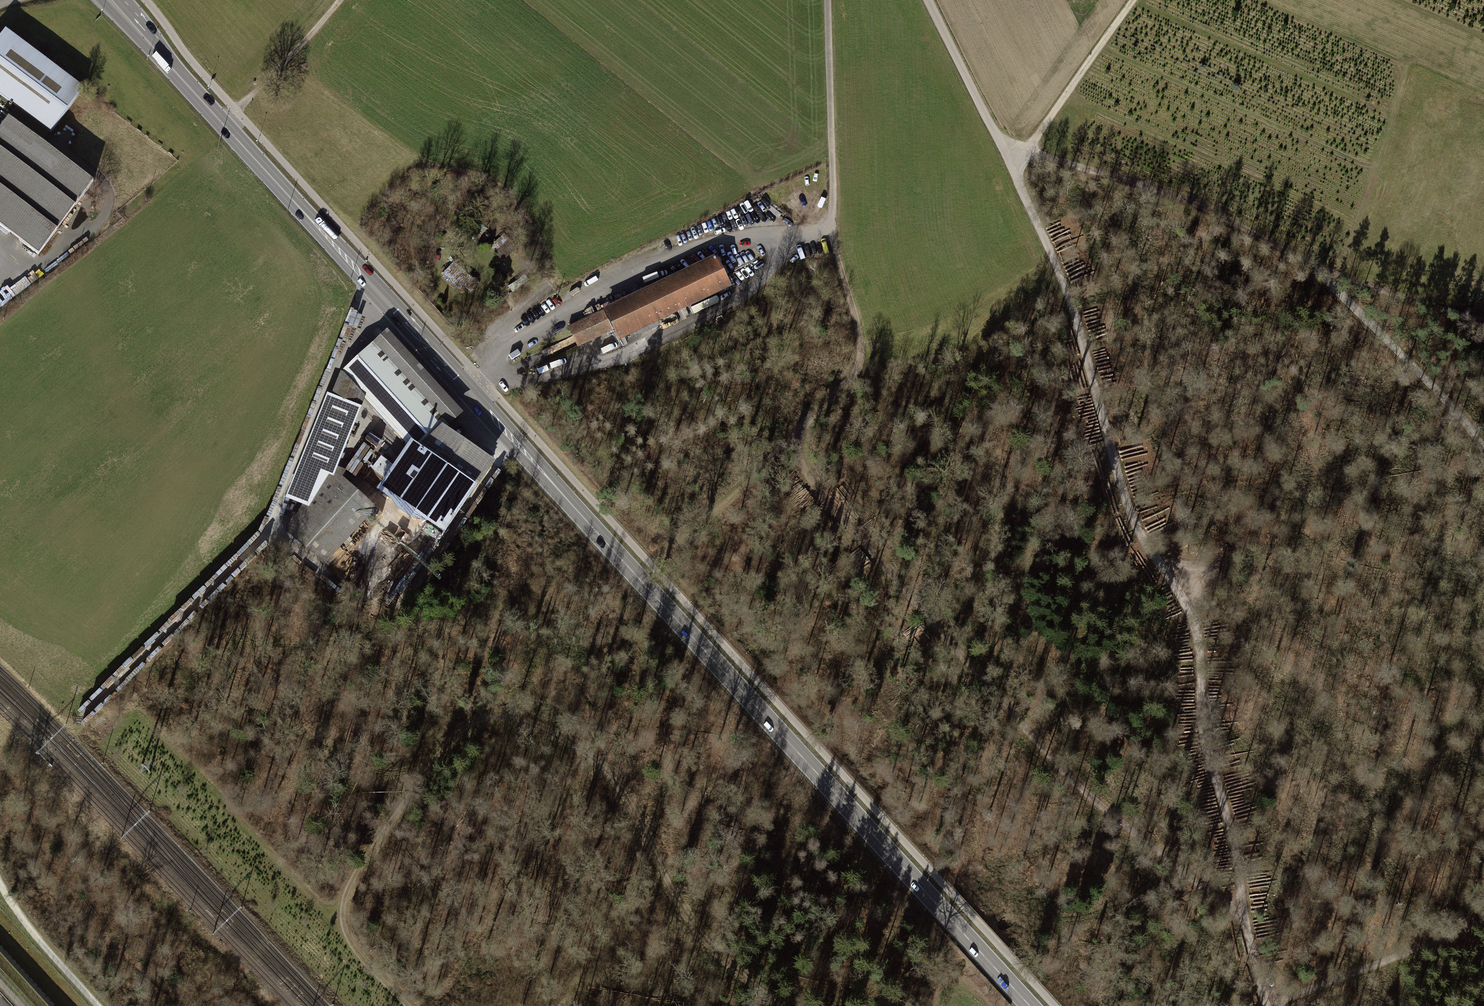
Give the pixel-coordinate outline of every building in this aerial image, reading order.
[(0,35),(0,96),(50,134),(84,90),(4,30),(0,35)] [(8,118),(0,128),(0,226),(39,257),(93,184),(8,118)] [(509,241),(495,252),(501,259),(515,248),(509,241)] [(715,258),(569,328),(578,346),(615,328),(620,339),(729,286),(715,258)] [(472,279),(452,263),(442,275),(462,291),(472,279)] [(290,533),(324,562),(374,507),(344,480),(329,472),(332,464),(338,466),(367,393),(421,450),(405,471),(398,466),(380,490),(392,498),(399,510),(412,518),(426,521),(420,531),(439,543),(446,533),(442,530),(489,461),(443,429),(458,414),(387,338),(349,371),(338,382),(331,400),(292,496),(308,505),(290,533)]
